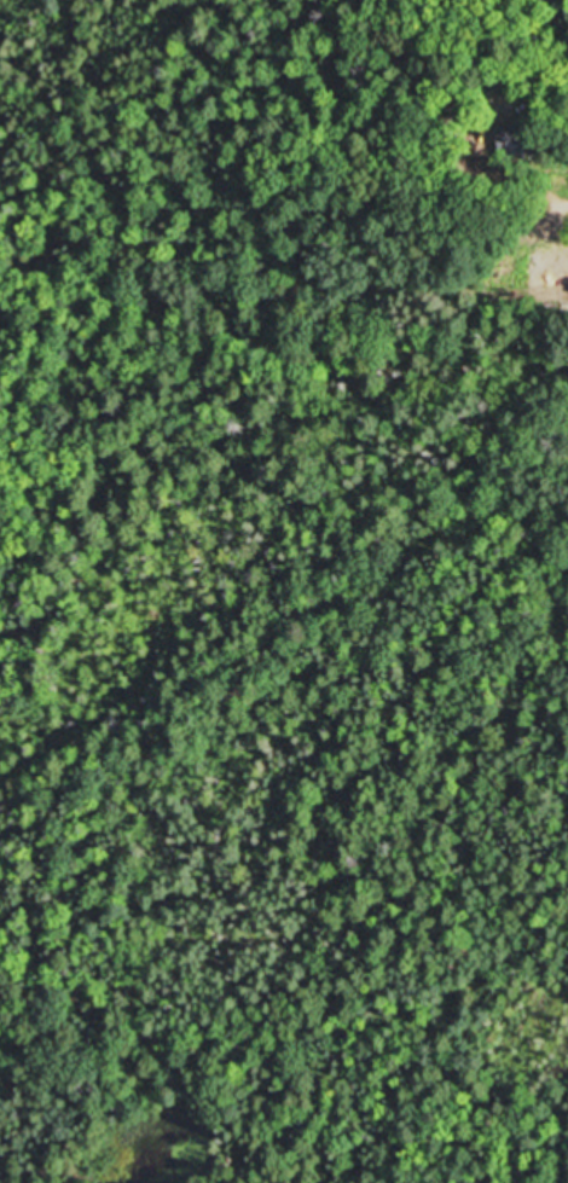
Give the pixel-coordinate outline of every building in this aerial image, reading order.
[(533,159),(538,136),(500,126),(495,150),(533,159)]
